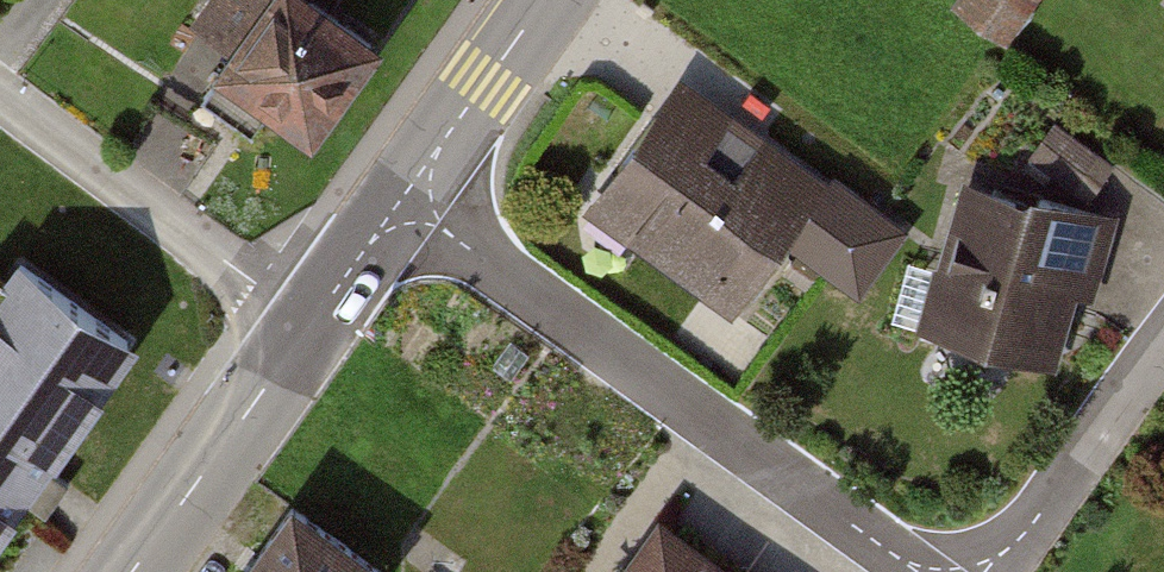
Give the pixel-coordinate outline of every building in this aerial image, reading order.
[(340,0),(256,0),(216,58),(320,130),(387,33),(340,0)] [(957,9),(1019,35),(1034,0),(961,0),(957,9)] [(835,191),(671,82),(593,198),(758,308),(835,191)] [(1114,208),(976,167),(930,324),(1067,364),(1114,208)] [(0,258),(0,511),(131,331),(10,244),(0,258)] [(295,505),(248,571),(391,571),(295,505)] [(675,507),(628,571),(765,571),(675,507)]
